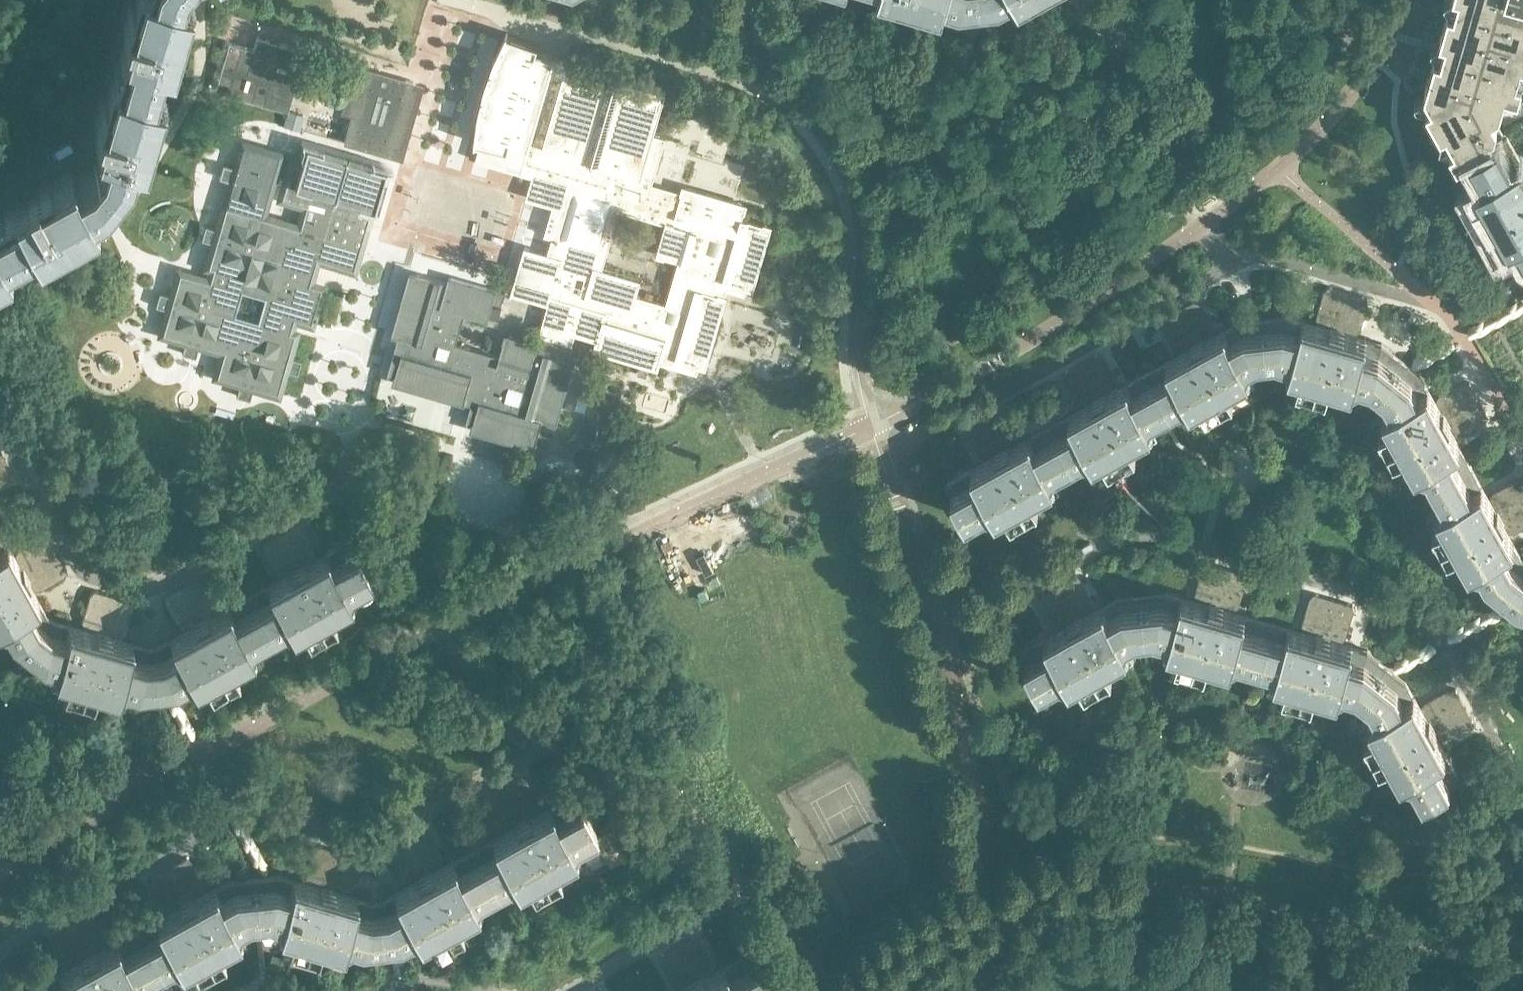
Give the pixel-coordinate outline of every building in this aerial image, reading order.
[(187,0),(134,0),(134,1),(132,0),(129,0),(123,24),(127,25),(117,61),(165,75),(174,43),(187,0)] [(1431,66),(1425,88),(1432,101),(1427,104),(1442,130),(1447,127),(1451,135),(1446,138),(1458,160),(1462,158),(1476,184),(1467,189),(1499,248),(1509,243),(1516,256),(1522,262),(1522,161),(1508,133),(1505,135),(1496,119),(1493,113),(1500,109),(1506,90),(1518,93),(1522,78),(1522,0),(1450,0),(1431,66)] [(725,301),(721,294),(725,280),(747,287),(755,283),(770,231),(766,224),(743,217),(745,209),(742,203),(689,187),(683,191),(680,199),(651,190),(667,137),(653,133),(665,89),(554,57),(537,52),(539,44),(512,35),(508,33),(508,32),(507,32),(495,59),(485,86),(479,113),(475,142),(476,143),(476,142),(481,143),(477,158),(476,158),(476,159),(544,179),(542,187),(565,194),(548,252),(525,245),(511,294),(512,295),(512,293),(548,303),(537,343),(511,336),(504,339),(500,355),(457,342),(465,313),(488,320),(494,301),(502,304),(505,292),(506,292),(450,275),(448,281),(417,272),(410,276),(395,329),(399,336),(407,338),(395,376),(399,383),(460,401),(466,396),(480,400),(473,424),(477,431),(529,446),(536,442),(543,419),(551,421),(557,417),(573,365),(569,358),(561,356),(569,330),(598,338),(597,343),(600,350),(653,365),(660,361),(662,353),(700,364),(707,361),(725,301)] [(288,111),(304,56),(305,51),(305,50),(257,37),(253,49),(229,42),(215,90),(287,111),(288,111)] [(108,204),(139,166),(165,75),(117,61),(106,96),(102,95),(95,120),(99,121),(94,137),(105,141),(100,155),(89,169),(76,177),(70,167),(49,179),(47,175),(25,187),(27,191),(0,206),(0,212),(22,252),(108,204)] [(400,127),(413,81),(365,67),(345,138),(344,140),(346,142),(362,147),(374,151),(374,150),(389,155),(392,154),(392,151),(393,151),(400,127)] [(291,329),(294,318),(312,324),(323,285),(305,280),(312,257),(354,269),(372,208),(374,208),(386,167),(306,145),(290,201),(305,205),(297,230),(286,227),(287,222),(263,215),(267,203),(279,158),(241,147),(225,204),(218,229),(206,225),(202,238),(214,242),(207,267),(212,268),(209,279),(179,271),(172,295),(160,292),(156,305),(168,309),(161,333),(186,340),(182,353),(196,357),(199,344),(222,351),(215,376),(240,383),(236,395),(250,399),(253,387),(278,394),(285,369),(297,373),(301,359),(289,356),(296,331),(291,329)] [(22,252),(0,212),(0,264),(22,252)] [(1473,468),(1455,435),(1462,435),(1485,422),(1489,416),(1470,381),(1463,381),(1439,394),(1436,400),(1420,372),(1382,342),(1356,334),(1361,329),(1368,303),(1367,297),(1329,286),(1324,291),(1317,317),(1318,323),(1288,314),(1239,319),(1216,333),(1215,326),(1202,302),(1197,299),(1162,318),(1162,325),(1175,348),(1180,352),(1151,368),(1158,380),(1176,413),(1191,405),(1197,414),(1244,388),(1255,382),(1250,373),(1264,365),(1273,364),(1288,368),(1285,379),(1350,397),(1353,387),(1368,391),(1375,396),(1383,411),(1373,416),(1406,475),(1415,470),(1428,493),(1473,468)] [(1176,413),(1158,380),(1151,368),(1118,386),(1118,380),(1105,356),(1099,352),(1064,372),(1064,378),(1078,402),(1083,406),(1054,422),(1061,434),(1079,467),(1094,459),(1099,468),(1158,436),(1153,426),(1176,413)] [(1079,467),(1061,434),(1054,422),(1021,440),(1021,434),(1007,410),(1002,406),(967,425),(967,432),(980,456),(986,460),(974,466),(947,481),(972,526),(997,512),(1002,522),(1061,490),(1055,480),(1079,467)] [(10,479),(14,473),(0,448),(0,484),(10,479)] [(1522,556),(1509,532),(1516,532),(1522,528),(1522,478),(1517,479),(1493,492),(1490,497),(1473,468),(1428,493),(1437,508),(1427,514),(1459,572),(1469,567),(1476,581),(1513,610),(1514,611),(1522,613),(1522,557),(1522,556)] [(376,582),(351,537),(324,552),(316,556),(316,549),(303,526),(297,522),(262,541),(262,548),(275,572),(281,575),(252,591),(277,636),(292,628),(297,638),(356,605),(351,596),(376,582)] [(134,607),(133,600),(94,589),(90,594),(82,620),(83,627),(53,618),(50,616),(46,613),(34,589),(40,589),(64,576),(68,570),(48,535),(42,536),(18,549),(14,554),(0,528),(0,636),(1,638),(21,654),(30,661),(38,667),(54,672),(51,682),(115,701),(118,691),(133,695),(168,691),(181,690),(195,682),(200,691),(259,659),(253,650),(277,636),(252,591),(219,610),(218,603),(205,579),(200,576),(165,595),(165,602),(177,624),(178,625),(184,629),(174,634),(156,644),(153,645),(147,645),(122,638),(126,633),(134,607)] [(1257,670),(1273,621),(1235,610),(1240,605),(1247,579),(1246,573),(1208,562),(1203,566),(1196,592),(1197,599),(1166,590),(1143,593),(1118,596),(1094,609),(1094,602),(1081,579),(1075,575),(1040,594),(1041,601),(1054,624),(1059,628),(1020,650),(1045,695),(1070,681),(1075,691),(1134,658),(1129,649),(1143,641),(1148,640),(1152,640),(1167,644),(1164,655),(1216,670),(1229,673),(1232,663),(1257,670)] [(1421,707),(1406,679),(1401,674),(1368,648),(1342,641),(1347,636),(1354,610),(1353,604),(1314,592),(1310,597),(1302,623),(1304,630),(1273,621),(1257,670),(1274,675),(1271,685),(1335,704),(1338,694),(1354,698),(1361,703),(1362,705),(1369,718),(1359,723),(1374,750),(1391,781),(1401,776),(1415,801),(1460,777),(1445,749),(1440,742),(1447,742),(1471,728),(1475,723),(1456,688),(1449,688),(1425,701),(1421,707)] [(602,653),(597,642),(582,650),(588,661),(602,653)] [(165,697),(165,700),(184,735),(186,736),(188,737),(190,737),(192,737),(194,735),(195,733),(195,731),(195,729),(176,694),(175,693),(172,692),(169,692),(168,692),(167,693),(166,696),(165,697)] [(619,838),(611,823),(597,830),(575,791),(548,806),(540,810),(540,804),(527,780),(521,776),(486,796),(486,802),(499,826),(505,830),(477,845),(504,894),(511,890),(514,896),(580,860),(576,854),(598,842),(601,848),(619,838)] [(479,908),(504,894),(477,845),(442,864),(442,857),(429,834),(424,830),(389,849),(389,856),(402,880),(407,884),(380,899),(372,900),(346,892),(350,887),(358,861),(357,855),(318,844),(313,849),(306,875),(307,881),(277,872),(228,878),(205,891),(205,884),(192,861),(186,857),(151,876),(151,883),(164,906),(170,910),(142,926),(148,937),(167,971),(181,963),(186,973),(245,940),(239,931),(254,923),(262,922),(278,926),(275,937),(339,955),(342,945),(357,949),(382,946),(404,944),(405,944),(418,936),(424,946),(482,914),(479,908)] [(148,937),(142,926),(107,945),(107,938),(94,914),(89,911),(53,930),(54,937),(67,960),(72,964),(33,986),(36,990),(146,990),(142,984),(167,971),(148,937)] [(748,951),(721,966),(714,969),(713,963),(700,939),(695,935),(659,955),(660,962),(673,985),(678,989),(675,990),(771,990),(748,951)]
